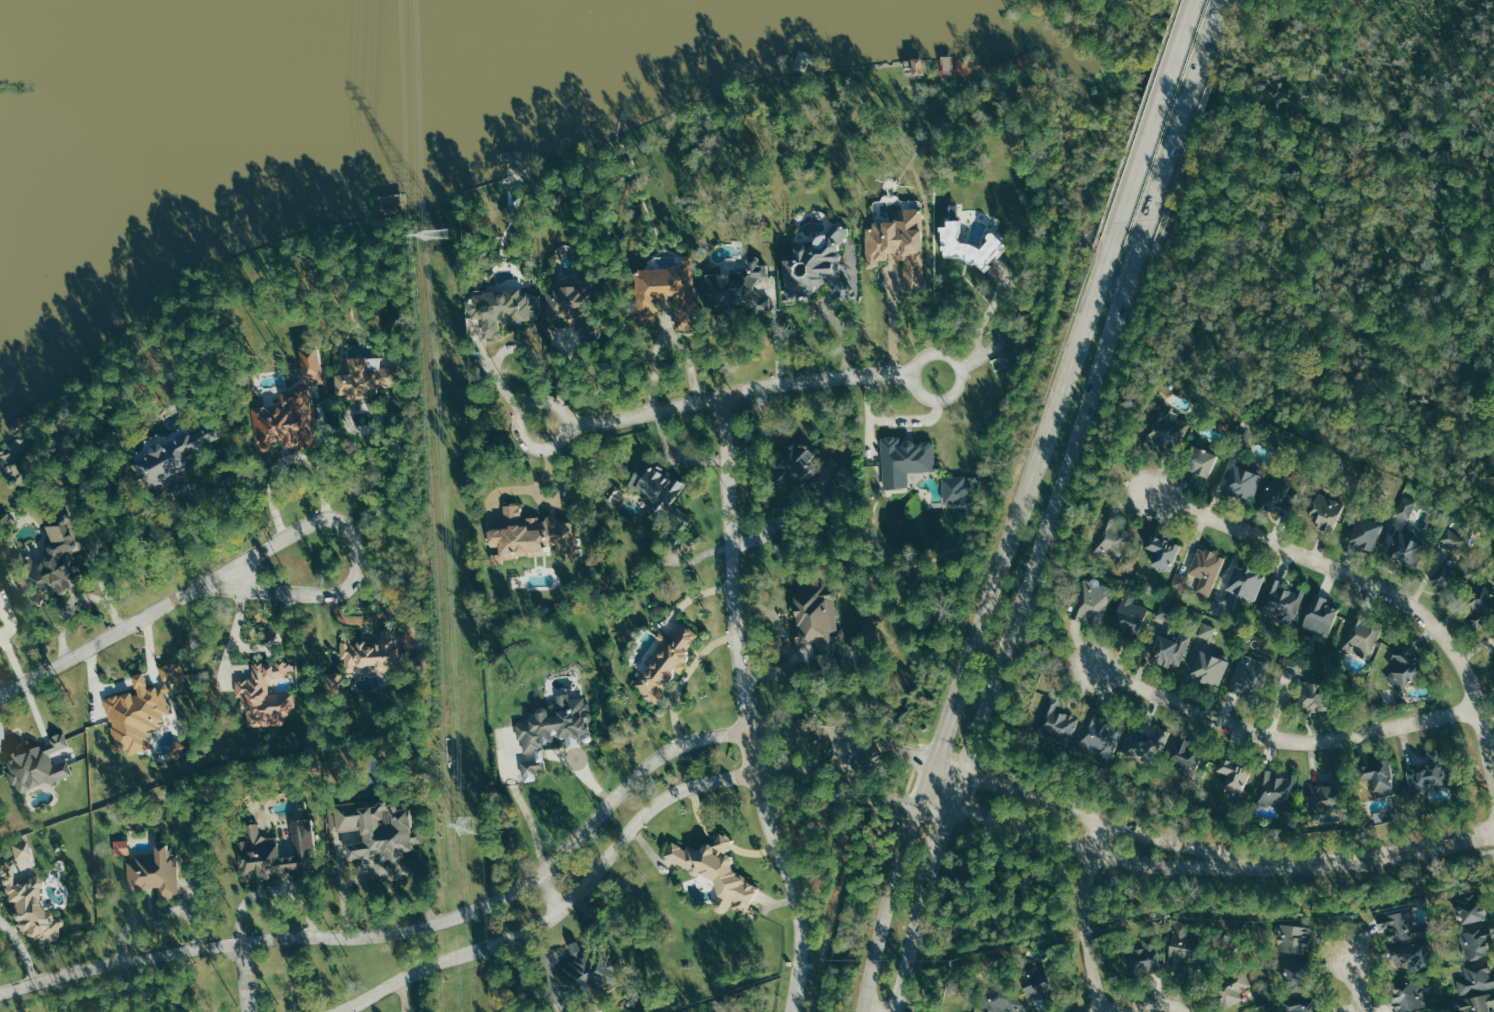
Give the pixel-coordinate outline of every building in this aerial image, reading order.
[(942,75),(950,75),(950,56),(939,56),(939,63),(942,63),(942,75)] [(920,59),(909,60),(910,76),(920,76),(920,59)] [(939,252),(960,251),(961,268),(991,267),(989,237),(981,237),(981,243),(961,244),(959,220),(956,220),(956,206),(946,207),(948,227),(937,228),(939,252)] [(865,268),(877,268),(877,261),(887,261),(887,257),(920,257),(920,209),(902,209),(902,223),(865,224),(865,268)] [(694,329),(693,256),(681,256),(682,267),(634,268),(635,326),(656,325),(655,308),(673,307),(673,330),(694,329)] [(702,273),(702,310),(769,309),(769,297),(757,297),(757,278),(767,277),(767,264),(758,264),(758,256),(746,256),(747,272),(702,273)] [(495,283),(494,271),(480,272),(481,284),(495,283)] [(595,284),(545,285),(546,321),(580,320),(580,342),(596,342),(595,284)] [(469,318),(482,318),(482,338),(500,338),(500,323),(540,323),(540,295),(532,295),(532,289),(469,289),(469,318)] [(328,374),(333,373),(328,346),(311,349),(317,384),(329,382),(328,374)] [(308,385),(324,384),(320,348),(301,350),(305,387),(279,390),(281,406),(250,409),(255,452),(269,450),(268,442),(285,440),(286,449),(315,446),(308,385)] [(377,397),(377,387),(399,386),(399,367),(378,367),(378,356),(348,358),(348,371),(334,372),(336,398),(377,397)] [(1146,445),(1177,453),(1185,422),(1154,413),(1146,445)] [(167,481),(209,462),(204,449),(235,435),(228,419),(154,452),(167,481)] [(880,437),(882,488),(907,487),(907,471),(934,471),(933,443),(911,444),(911,441),(900,441),(900,437),(880,437)] [(816,454),(798,438),(767,473),(793,495),(816,469),(809,462),(816,454)] [(1216,454),(1191,444),(1182,468),(1206,477),(1216,454)] [(685,483),(646,457),(627,485),(651,501),(646,509),(661,519),(685,483)] [(1263,474),(1231,464),(1223,489),(1255,498),(1263,474)] [(967,476),(941,476),(941,503),(967,502),(967,476)] [(1262,509),(1285,514),(1292,486),(1269,480),(1262,509)] [(1332,532),(1346,505),(1322,492),(1308,519),(1332,532)] [(1417,502),(1404,496),(1396,514),(1408,520),(1417,502)] [(574,515),(521,520),(519,503),(501,504),(503,527),(487,529),(489,545),(497,545),(498,553),(490,554),(490,560),(555,555),(556,558),(578,556),(574,515)] [(8,531),(8,513),(0,513),(0,531),(8,531)] [(1372,551),(1382,524),(1360,515),(1349,542),(1372,551)] [(84,585),(71,549),(80,546),(69,517),(46,526),(53,542),(46,545),(50,554),(31,562),(27,552),(8,559),(27,607),(84,585)] [(1127,553),(1122,520),(1105,522),(1107,529),(1094,531),(1099,558),(1127,553)] [(1425,545),(1414,540),(1418,532),(1402,525),(1388,555),(1414,568),(1425,545)] [(1428,582),(1436,590),(1442,584),(1451,594),(1471,574),(1453,555),(1466,543),(1453,529),(1428,552),(1443,567),(1428,582)] [(1150,565),(1170,571),(1179,544),(1149,535),(1145,548),(1154,551),(1150,565)] [(1209,596),(1224,557),(1198,547),(1188,573),(1200,578),(1195,591),(1209,596)] [(1264,575),(1235,563),(1225,589),(1255,600),(1264,575)] [(1071,617),(1099,626),(1111,589),(1083,580),(1071,617)] [(1305,592),(1272,581),(1261,613),(1293,624),(1305,592)] [(813,650),(845,647),(842,628),(838,629),(832,586),(790,591),(796,642),(812,640),(813,650)] [(1474,627),(1493,613),(1493,597),(1487,586),(1467,600),(1475,612),(1468,617),(1474,627)] [(1222,590),(1221,595),(1214,593),(1210,611),(1224,615),(1225,607),(1235,609),(1239,594),(1222,590)] [(1134,596),(1123,591),(1110,625),(1136,635),(1147,608),(1132,602),(1134,596)] [(1302,627),(1327,636),(1338,608),(1326,604),(1328,599),(1314,594),(1302,627)] [(1354,609),(1367,614),(1365,619),(1370,621),(1371,619),(1382,623),(1368,658),(1340,647),(1354,609)] [(701,636),(680,621),(633,688),(654,703),(701,636)] [(1216,627),(1203,622),(1198,636),(1210,641),(1216,627)] [(341,640),(340,668),(385,670),(385,682),(397,683),(397,670),(406,671),(407,652),(398,651),(399,628),(379,627),(379,641),(341,640)] [(1158,634),(1148,659),(1167,667),(1169,662),(1179,666),(1191,636),(1179,632),(1176,641),(1158,634)] [(1390,656),(1405,643),(1407,646),(1409,649),(1412,652),(1414,651),(1417,655),(1420,658),(1419,659),(1420,660),(1421,659),(1424,663),(1428,667),(1413,680),(1411,679),(1405,685),(1398,692),(1385,676),(1398,665),(1390,656)] [(1227,659),(1195,650),(1189,673),(1198,676),(1197,680),(1220,686),(1227,659)] [(1227,690),(1248,698),(1261,661),(1239,653),(1227,690)] [(1300,676),(1302,660),(1283,657),(1280,673),(1300,676)] [(158,665),(164,663),(174,660),(179,659),(185,678),(171,682),(170,684),(171,685),(167,692),(163,689),(170,712),(166,714),(165,712),(162,713),(164,719),(155,721),(157,727),(145,730),(150,746),(128,753),(126,747),(114,751),(112,743),(115,742),(110,725),(113,724),(111,719),(109,720),(107,713),(102,698),(108,696),(108,695),(116,693),(117,694),(121,693),(121,694),(131,691),(132,694),(138,692),(136,686),(135,686),(132,674),(143,671),(147,683),(146,684),(147,687),(155,685),(157,689),(160,688),(164,681),(165,681),(164,680),(162,680),(158,665)] [(293,692),(267,693),(266,678),(287,677),(287,661),(250,662),(251,679),(234,680),(235,699),(244,698),(245,726),(283,725),(282,714),(294,713),(293,692)] [(322,675),(328,698),(344,694),(339,671),(322,675)] [(1322,710),(1323,682),(1299,681),(1298,709),(1322,710)] [(594,740),(587,701),(577,697),(575,698),(564,694),(555,695),(558,714),(549,716),(547,706),(538,707),(534,719),(515,722),(520,753),(529,751),(535,753),(533,759),(519,762),(522,782),(534,780),(537,770),(546,769),(542,750),(554,747),(553,739),(566,737),(567,745),(594,740)] [(1060,711),(1063,703),(1047,697),(1036,731),(1069,743),(1078,717),(1060,711)] [(1112,755),(1124,724),(1092,712),(1080,744),(1112,755)] [(1168,730),(1154,726),(1151,738),(1126,730),(1120,752),(1158,764),(1168,730)] [(68,747),(64,735),(7,756),(11,766),(4,769),(14,796),(72,775),(66,761),(53,766),(49,754),(68,747)] [(1192,772),(1202,750),(1180,739),(1169,762),(1192,772)] [(1406,769),(1411,793),(1449,784),(1440,747),(1427,750),(1430,762),(1426,763),(1426,767),(1422,768),(1422,769),(1420,769),(1421,770),(1418,771),(1417,766),(1414,767),(1409,767),(1409,768),(1406,769)] [(1221,789),(1241,794),(1249,767),(1218,758),(1214,771),(1225,774),(1221,789)] [(1375,797),(1394,793),(1391,776),(1392,776),(1389,758),(1367,762),(1368,764),(1359,766),(1362,780),(1371,778),(1375,797)] [(1296,774),(1289,773),(1288,778),(1270,776),(1270,770),(1259,768),(1255,802),(1293,806),(1296,774)] [(1311,784),(1310,821),(1328,822),(1329,810),(1333,810),(1334,785),(1311,784)] [(327,806),(329,833),(363,831),(364,843),(346,844),(348,859),(384,856),(386,880),(401,879),(399,851),(414,850),(414,844),(422,843),(421,829),(411,830),(410,808),(398,809),(397,801),(327,806)] [(239,878),(316,871),(311,820),(289,821),(292,856),(278,857),(277,837),(258,839),(257,826),(244,827),(245,840),(236,841),(239,878)] [(757,885),(724,870),(731,856),(722,852),(728,838),(716,832),(710,845),(702,841),(696,853),(670,840),(662,857),(716,882),(711,893),(720,897),(714,910),(725,915),(729,906),(743,913),(757,885)] [(118,840),(118,855),(135,855),(134,840),(118,840)] [(29,856),(27,842),(11,845),(13,859),(29,856)] [(127,892),(158,890),(158,898),(178,897),(175,844),(154,845),(155,854),(125,856),(127,892)] [(57,919),(46,918),(46,911),(38,911),(38,881),(10,881),(10,862),(0,862),(0,887),(2,887),(2,902),(11,902),(11,938),(57,939),(57,919)] [(1453,893),(1459,924),(1483,919),(1476,888),(1453,893)] [(1387,921),(1377,923),(1379,930),(1386,929),(1389,943),(1420,937),(1413,903),(1385,909),(1387,921)] [(1277,952),(1307,953),(1309,926),(1278,925),(1277,952)] [(1466,959),(1493,953),(1488,926),(1460,932),(1466,959)] [(1163,972),(1183,975),(1188,935),(1168,932),(1163,972)] [(1124,950),(1127,973),(1156,969),(1151,937),(1139,938),(1141,948),(1124,950)] [(1393,960),(1402,961),(1401,967),(1422,968),(1423,948),(1393,946),(1393,960)] [(599,951),(584,963),(576,952),(558,966),(577,993),(595,979),(603,989),(619,977),(599,951)] [(1285,993),(1307,991),(1306,963),(1284,965),(1285,993)] [(1040,965),(1017,973),(1027,1002),(1050,994),(1040,965)] [(1250,986),(1244,969),(1213,981),(1223,1008),(1242,1000),(1238,990),(1250,986)] [(1436,1003),(1433,991),(1425,993),(1421,979),(1391,986),(1394,997),(1390,998),(1394,1011),(1401,1011),(1436,1003)] [(1012,1011),(1016,1011),(1022,1006),(1001,984),(987,997),(1000,1011),(1009,1011),(1011,1010),(1012,1011)] [(1493,1007),(1493,992),(1455,1002),(1458,1011),(1493,1011),(1492,1008),(1493,1007)] [(1288,1011),(1330,1011),(1329,1007),(1315,1010),(1312,994),(1285,999),(1288,1011)]
